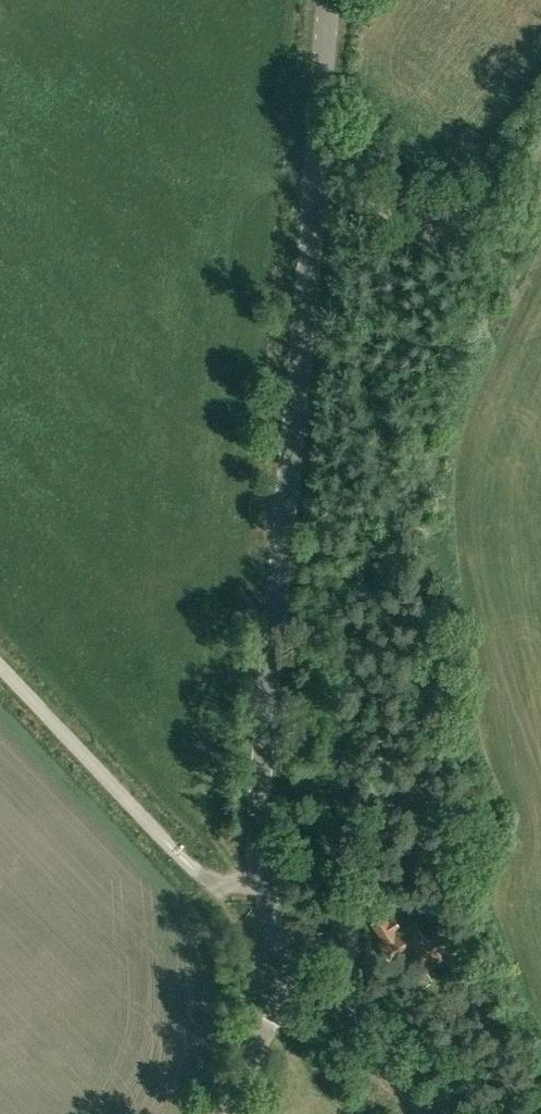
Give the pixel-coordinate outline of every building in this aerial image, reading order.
[(394,963),(411,952),(423,970),(464,943),(451,923),(439,931),(435,925),(421,934),(413,922),(403,929),(395,917),(391,920),(388,915),(375,924),(387,943),(383,946),(394,963)]
